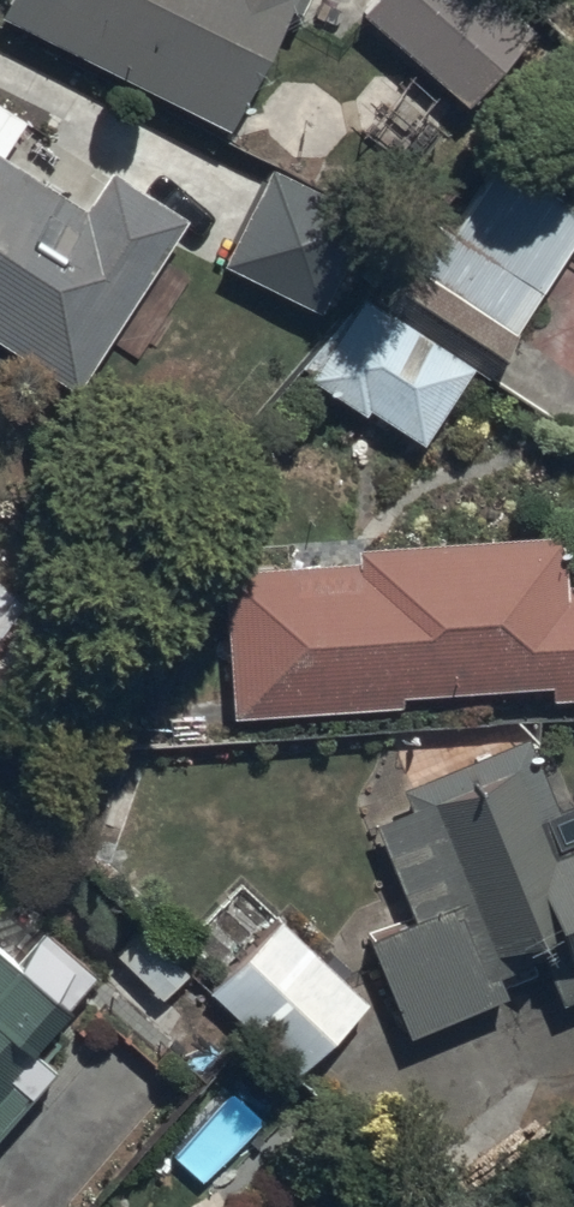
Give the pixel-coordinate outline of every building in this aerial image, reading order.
[(0,7),(0,15),(227,129),(288,9),(298,14),(305,0),(4,0),(0,7)] [(360,11),(464,107),(534,32),(499,0),(369,0),(360,11)] [(73,390),(184,223),(108,172),(80,214),(0,160),(23,126),(0,111),(0,341),(73,390)] [(473,370),(484,378),(573,236),(573,207),(500,159),(449,232),(436,222),(378,306),(473,370)] [(269,167),(225,262),(321,311),(368,217),(269,167)] [(473,370),(378,306),(363,295),(308,375),(363,414),(368,408),(420,445),(473,370)] [(233,715),(400,705),(400,693),(550,684),(551,697),(573,696),(573,586),(565,586),(562,534),(353,546),(354,564),(224,572),(233,715)] [(11,684),(55,631),(0,585),(0,675),(11,684)] [(369,937),(409,1033),(506,993),(500,978),(543,961),(560,1002),(573,996),(573,807),(572,803),(559,808),(529,735),(401,788),(409,807),(371,823),(411,920),(369,937)] [(55,1069),(31,1048),(95,974),(45,931),(53,923),(51,921),(49,920),(47,918),(45,917),(42,916),(40,915),(38,914),(36,913),(33,912),(31,911),(29,910),(26,910),(24,909),(21,909),(19,909),(17,909),(14,909),(12,909),(9,909),(7,909),(4,910),(2,910),(0,910),(0,1133),(55,1069)] [(271,919),(207,992),(300,1074),(364,1001),(271,919)]
